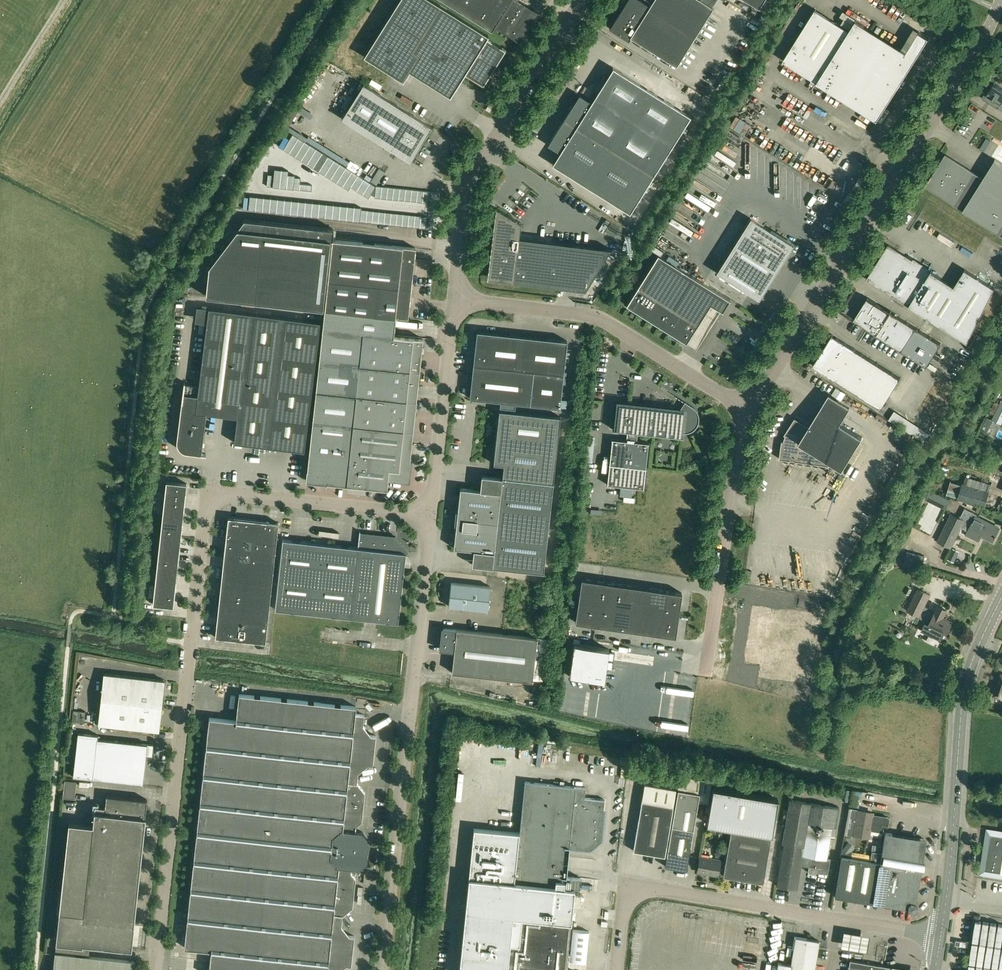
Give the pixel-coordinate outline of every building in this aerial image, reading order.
[(506,50),(487,38),(489,36),(433,0),(400,0),(364,56),(404,81),(407,76),(410,71),(451,97),(469,67),(478,73),(477,74),(481,76),(482,75),(488,79),(506,50)] [(514,38),(533,8),(519,0),(444,0),(492,30),(495,26),(514,38)] [(625,38),(627,35),(676,66),(713,7),(710,5),(702,0),(652,0),(649,5),(642,0),(639,0),(639,1),(638,0),(629,0),(627,2),(626,1),(609,28),(625,38)] [(763,0),(746,0),(758,8),(763,0)] [(883,91),(890,80),(898,86),(904,76),(909,68),(910,64),(910,60),(909,57),(906,54),(903,52),(864,27),(865,25),(856,20),(849,30),(815,9),(783,60),(843,98),(848,90),(874,106),(881,95),(880,96),(881,97),(882,96),(883,95),(884,93),(884,92),(885,90),(884,91),(883,91)] [(842,10),(838,20),(846,23),(850,13),(842,10)] [(916,31),(903,52),(906,54),(909,57),(910,60),(926,37),(916,31)] [(563,119),(653,175),(690,116),(613,67),(612,69),(592,102),(579,94),(573,104),(569,110),(563,119)] [(703,92),(710,83),(700,76),(693,85),(703,92)] [(1001,111),(1001,87),(994,82),(986,94),(992,97),(989,102),(1001,111)] [(341,118),(399,154),(400,152),(411,159),(430,129),(431,126),(363,83),(341,118)] [(973,113),(975,105),(968,104),(966,112),(973,113)] [(313,113),(300,105),(298,109),(310,117),(313,113)] [(653,175),(563,119),(552,137),(552,138),(550,141),(549,143),(550,145),(551,146),(553,148),(560,152),(554,162),(553,162),(552,164),(629,212),(653,175)] [(283,149),(289,152),(298,137),(293,133),(283,149)] [(306,133),(303,138),(345,163),(347,158),(306,133)] [(295,156),(304,141),(298,137),(289,152),(295,156)] [(295,156),(301,160),(310,144),(304,141),(295,156)] [(307,164),(316,148),(310,144),(301,160),(307,164)] [(307,164),(313,167),(322,152),(316,148),(307,164)] [(313,167),(319,171),(328,156),(322,152),(313,167)] [(324,175),(334,159),(328,156),(319,171),(324,175)] [(942,168),(938,165),(925,186),(926,186),(1001,233),(1001,231),(1001,163),(995,159),(991,166),(983,179),(949,158),(942,168)] [(324,175),(330,178),(340,163),(334,159),(324,175)] [(336,182),(346,167),(340,163),(330,178),(336,182)] [(336,182),(342,186),(352,171),(346,167),(336,182)] [(272,187),(279,187),(281,169),(274,169),(274,175),(272,187)] [(279,187),(287,188),(288,174),(288,170),(281,169),(279,187)] [(342,186),(348,190),(350,186),(358,174),(352,171),(342,186)] [(287,188),(294,189),(295,177),(295,175),(288,174),(287,188)] [(350,186),(356,190),(364,178),(358,174),(350,186)] [(362,194),(369,182),(364,178),(356,190),(362,194)] [(371,194),(376,186),(369,182),(362,194),(368,198),(371,194)] [(256,210),(257,196),(250,196),(248,210),(256,210)] [(256,210),(263,211),(264,197),(257,196),(256,210)] [(270,212),(271,198),(264,197),(263,211),(270,212)] [(270,212),(276,213),(278,199),(271,198),(270,212)] [(283,213),(285,199),(278,199),(276,213),(283,213)] [(283,213),(290,214),(292,200),(285,199),(283,213)] [(290,214),(297,215),(299,201),(292,200),(290,214)] [(304,216),(306,202),(299,201),(297,215),(304,216)] [(304,216),(311,216),(313,202),(306,202),(304,216)] [(318,217),(320,203),(313,202),(311,216),(318,217)] [(318,217),(325,218),(327,204),(320,203),(318,217)] [(332,219),(334,205),(327,204),(325,218),(332,219)] [(332,219),(339,219),(341,205),(334,205),(332,219)] [(346,220),(348,206),(341,205),(339,219),(346,220)] [(346,220),(353,221),(355,207),(348,206),(346,220)] [(353,221),(360,222),(361,209),(361,208),(355,207),(353,221)] [(495,278),(498,279),(584,290),(610,249),(518,237),(520,222),(497,209),(494,234),(492,234),(488,267),(488,270),(489,273),(492,276),(495,278)] [(716,272),(759,300),(794,245),(751,218),(716,272)] [(205,296),(324,308),(333,229),(243,219),(208,265),(205,296)] [(306,480),(346,484),(353,424),(362,332),(393,335),(395,316),(408,317),(415,248),(333,240),(324,308),(307,470),(306,480)] [(913,260),(888,245),(883,253),(882,253),(866,279),(967,342),(994,288),(964,269),(954,286),(931,271),(932,269),(931,269),(929,272),(922,268),(923,266),(918,263),(917,265),(913,262),(914,260),(913,260)] [(624,304),(681,339),(685,342),(688,337),(693,330),(693,331),(693,330),(710,303),(722,311),(722,310),(728,299),(729,300),(729,299),(657,254),(626,304),(624,303),(624,304)] [(876,334),(902,350),(926,366),(941,343),(891,312),(891,311),(891,310),(890,311),(867,297),(853,319),(876,334),(875,335),(876,335),(876,334)] [(208,308),(198,386),(184,384),(185,383),(184,383),(176,439),(179,448),(185,452),(190,453),(201,454),(206,413),(219,415),(237,417),(233,442),(304,451),(320,322),(208,308)] [(477,331),(473,364),(563,373),(567,340),(477,331)] [(353,424),(346,484),(387,489),(388,479),(407,481),(422,338),(393,335),(362,332),(353,424)] [(821,355),(813,365),(881,408),(900,378),(836,337),(827,348),(829,349),(827,353),(826,352),(823,356),(821,355)] [(473,364),(469,398),(560,407),(563,373),(473,364)] [(951,388),(953,383),(942,379),(940,384),(951,388)] [(836,387),(833,393),(842,398),(846,393),(836,387)] [(992,420),(1001,424),(1001,422),(1001,400),(992,420)] [(616,428),(612,428),(612,429),(627,430),(626,440),(611,439),(609,464),(646,468),(649,443),(637,442),(638,432),(682,436),(681,435),(681,432),(686,433),(688,432),(691,431),(694,429),(697,426),(698,423),(699,419),(699,416),(698,414),(697,411),(695,409),(693,407),(692,406),(686,402),(684,401),(684,402),(679,410),(615,403),(618,404),(616,428)] [(926,412),(937,417),(942,405),(931,401),(926,412)] [(892,407),(886,417),(921,439),(927,430),(892,407)] [(503,467),(555,473),(561,416),(499,410),(493,464),(503,465),(503,467)] [(784,434),(786,435),(784,441),(782,440),(779,459),(829,466),(832,462),(842,468),(862,437),(819,410),(809,426),(795,418),(784,434)] [(917,437),(914,442),(924,448),(926,444),(917,437)] [(454,545),(454,547),(474,550),(472,565),(492,567),(544,573),(550,511),(554,483),(555,473),(503,467),(502,477),(482,475),(480,490),(460,488),(458,511),(455,541),(454,545)] [(945,489),(953,492),(956,483),(949,480),(945,489)] [(166,481),(164,499),(185,501),(186,483),(166,481)] [(957,499),(985,507),(990,491),(989,491),(963,483),(962,483),(957,499)] [(631,497),(632,489),(620,487),(620,495),(631,497)] [(946,498),(935,493),(932,499),(943,505),(946,498)] [(185,501),(164,499),(162,516),(183,518),(185,501)] [(964,511),(960,519),(952,515),(939,541),(951,547),(962,526),(969,530),(967,535),(979,540),(981,535),(993,541),(999,528),(976,517),(978,515),(970,511),(965,509),(964,511)] [(183,518),(162,516),(160,534),(181,536),(183,518)] [(228,519),(222,577),(271,583),(278,524),(228,519)] [(160,534),(158,551),(179,553),(181,536),(160,534)] [(276,610),(351,618),(371,620),(399,623),(406,553),(403,553),(404,548),(395,537),(359,534),(358,548),(283,540),(276,610)] [(179,553),(158,551),(157,569),(177,571),(179,553)] [(919,554),(916,566),(921,567),(925,556),(919,554)] [(157,569),(155,586),(175,588),(177,571),(157,569)] [(271,583),(222,577),(215,638),(265,643),(271,583)] [(581,578),(575,622),(675,636),(682,593),(581,578)] [(452,583),(450,607),(489,611),(492,587),(452,583)] [(155,586),(153,604),(173,606),(175,588),(155,586)] [(907,610),(920,617),(931,595),(917,588),(907,610)] [(939,606),(929,626),(947,634),(953,622),(944,617),(947,610),(939,606)] [(444,651),(456,652),(454,673),(534,681),(535,679),(539,638),(446,629),(445,644),(446,644),(446,647),(444,647),(444,651)] [(539,638),(535,679),(542,680),(547,639),(539,638)] [(574,644),(569,676),(604,681),(609,649),(574,644)] [(104,674),(99,724),(159,730),(164,680),(104,674)] [(1001,674),(993,695),(1001,698),(1001,675),(1001,674)] [(357,783),(358,772),(368,764),(373,765),(376,736),(371,735),(363,725),(364,714),(355,713),(356,706),(239,694),(236,720),(209,718),(184,947),(211,950),(209,969),(340,969),(346,965),(351,965),(354,936),(349,935),(341,926),(343,915),(353,907),(356,878),(351,872),(351,867),(359,868),(359,866),(361,867),(365,863),(365,862),(366,862),(369,839),(367,839),(367,838),(364,834),(363,834),(363,832),(355,831),(356,826),(362,822),(365,793),(357,783)] [(84,708),(82,721),(95,722),(96,710),(84,708)] [(73,778),(92,780),(142,785),(145,757),(151,757),(152,746),(96,742),(96,738),(76,737),(73,778)] [(665,866),(687,870),(693,830),(699,801),(707,803),(710,784),(680,779),(675,809),(665,866)] [(62,797),(74,799),(76,781),(64,780),(62,797)] [(525,782),(515,882),(580,889),(581,878),(562,876),(565,847),(587,849),(587,847),(591,847),(597,843),(597,841),(600,841),(604,799),(585,797),(585,788),(525,782)] [(645,784),(634,851),(665,856),(676,788),(645,784)] [(731,828),(723,876),(763,882),(771,835),(772,835),(778,798),(712,788),(706,824),(731,828)] [(84,913),(59,911),(56,942),(91,946),(91,944),(131,949),(132,948),(104,945),(106,922),(134,925),(145,817),(147,799),(106,795),(105,807),(95,806),(84,913)] [(784,843),(777,885),(795,888),(796,888),(800,865),(808,866),(808,871),(809,873),(813,874),(816,872),(822,873),(827,875),(828,869),(830,859),(827,858),(831,835),(834,835),(839,807),(810,802),(790,798),(782,843),(784,843)] [(851,809),(847,834),(868,837),(869,831),(883,833),(884,827),(886,827),(888,818),(869,815),(869,812),(851,809)] [(1001,874),(1001,833),(989,831),(983,871),(1001,874)] [(871,854),(851,851),(842,849),(835,895),(863,900),(863,898),(893,904),(893,905),(907,908),(909,910),(914,911),(916,909),(917,904),(916,902),(926,840),(885,833),(881,853),(872,851),(871,854)] [(849,841),(842,849),(851,851),(855,847),(849,841)] [(716,848),(715,857),(722,858),(723,849),(716,848)] [(700,857),(697,872),(717,875),(720,860),(700,857)] [(571,923),(522,918),(519,947),(510,946),(507,969),(566,969),(571,923)] [(868,934),(842,930),(840,946),(865,950),(868,934)] [(791,964),(776,962),(775,969),(814,969),(819,940),(795,936),(791,964)] [(54,969),(134,969),(135,962),(56,954),(54,969)] [(873,963),(850,960),(848,969),(872,969),(873,963)]
